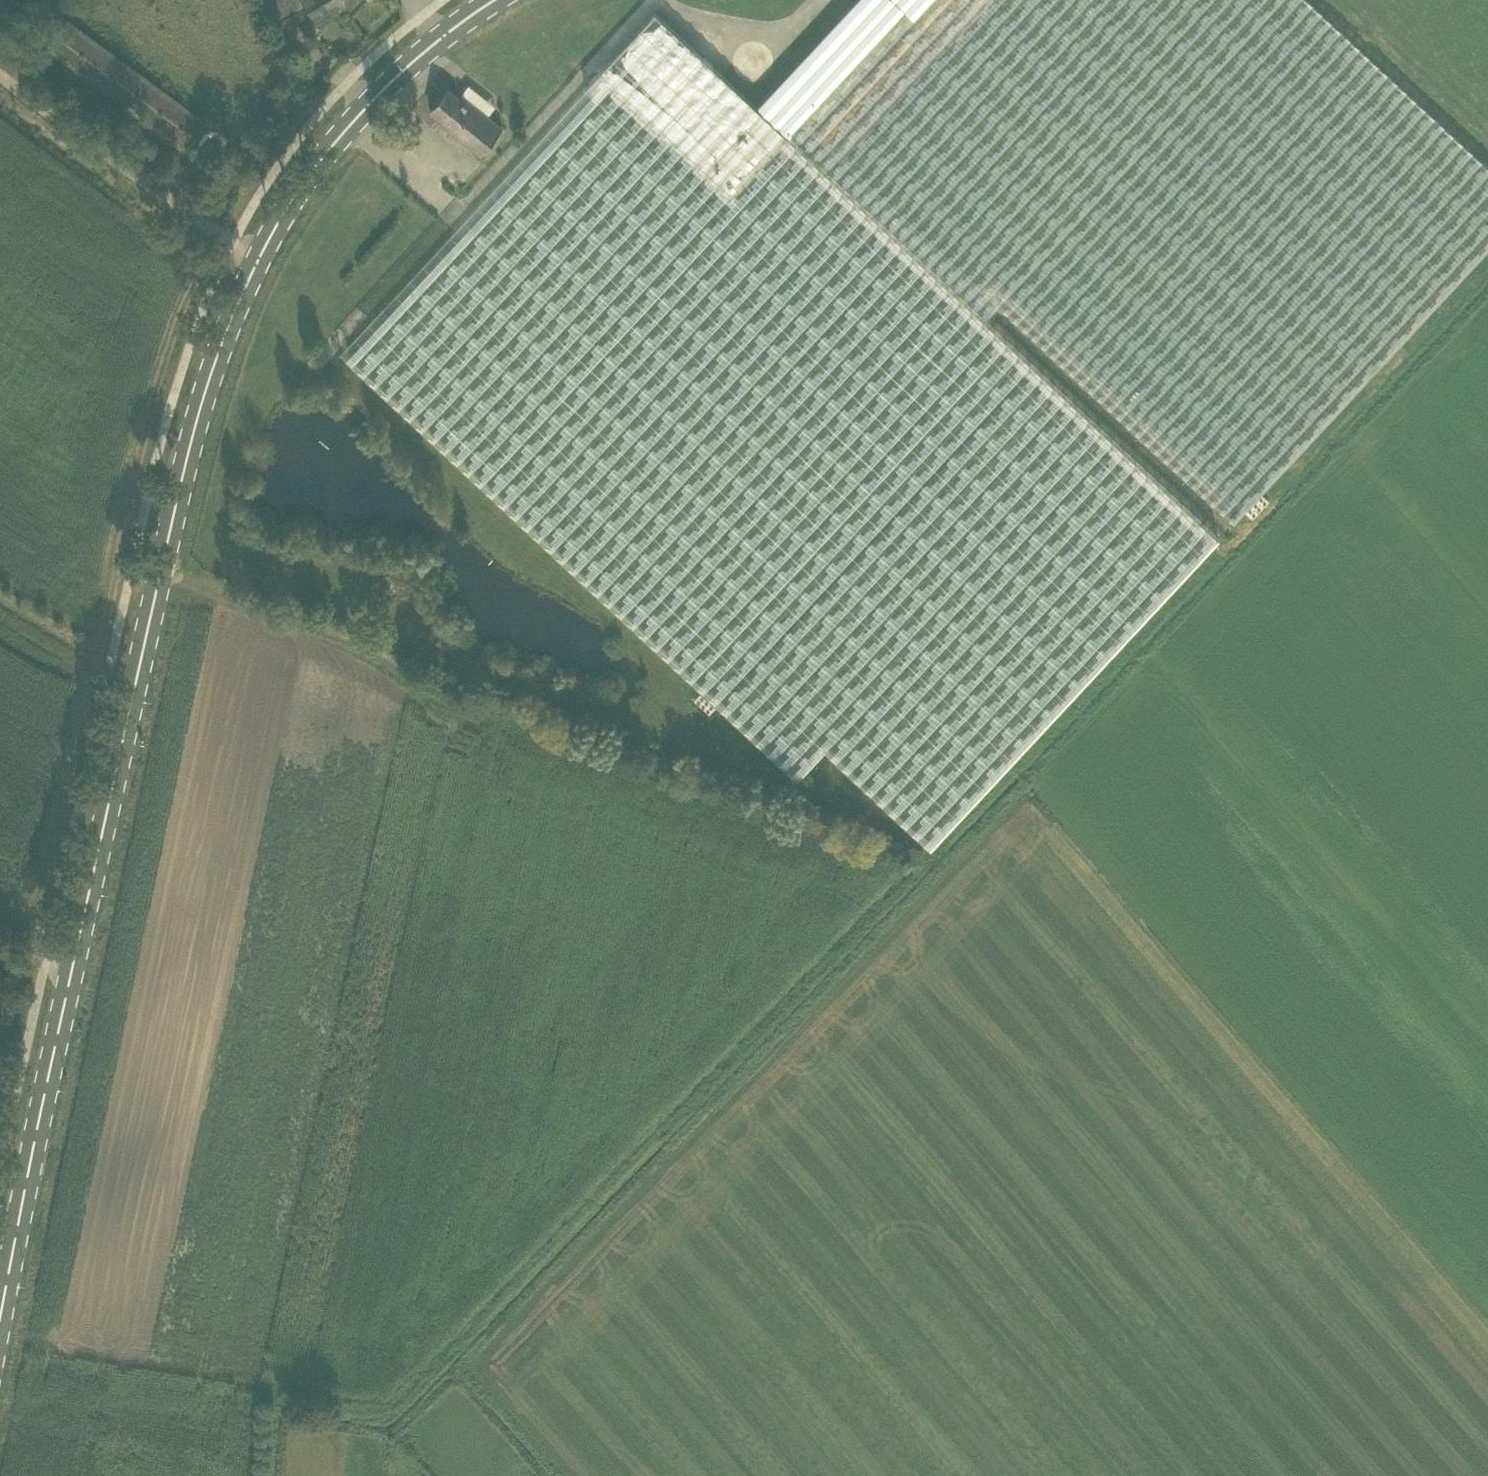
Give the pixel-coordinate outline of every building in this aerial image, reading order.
[(344,4),(341,0),(292,0),(299,10),(308,5),(318,20),(344,4)] [(757,106),(788,135),(903,10),(913,18),(931,0),(855,0),(757,106)] [(788,135),(985,318),(1000,303),(1234,521),(1487,249),(1487,166),(1310,0),(931,0),(913,18),(903,10),(788,135)] [(1219,536),(985,318),(788,135),(757,106),(655,12),(586,86),(340,350),(798,776),(825,746),(931,845),(1219,536)] [(209,119),(69,17),(47,47),(187,149),(209,119)] [(503,127),(462,93),(459,96),(447,87),(430,108),(442,117),(440,120),(482,154),(503,127)]
